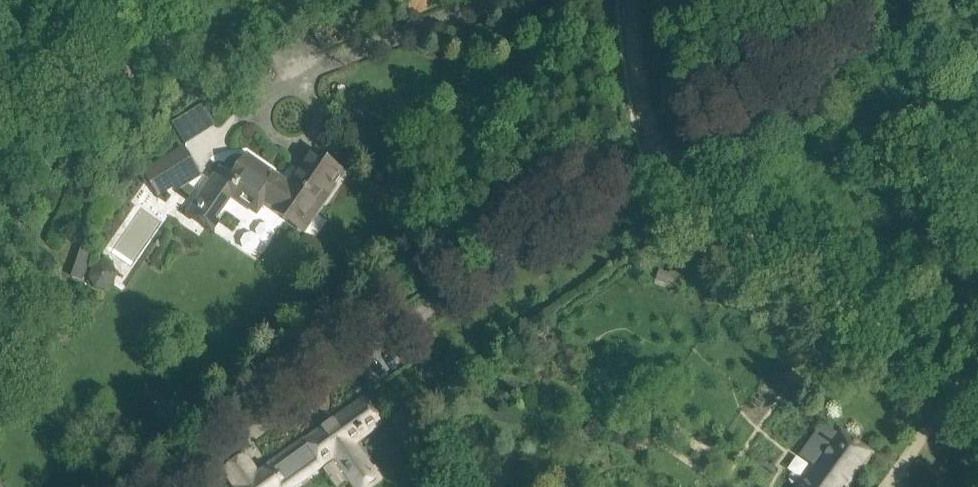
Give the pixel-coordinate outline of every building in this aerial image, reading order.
[(183,147),(144,169),(158,192),(174,183),(177,188),(199,176),(183,147)] [(291,185),(272,173),(247,155),(232,177),(219,168),(187,214),(208,228),(231,196),(256,213),(265,201),(275,208),(273,210),(305,232),(305,231),(304,230),(344,172),(343,171),(343,172),(315,153),(316,152),(314,151),(291,185)] [(70,276),(83,280),(93,246),(80,242),(70,276)] [(271,465),(269,463),(257,471),(244,453),(219,471),(230,486),(289,486),(334,455),(356,486),(361,486),(376,477),(352,442),(379,422),(363,400),(271,465)] [(822,424),(799,456),(813,466),(798,486),(847,486),(872,453),(839,430),(836,434),(822,424)]
